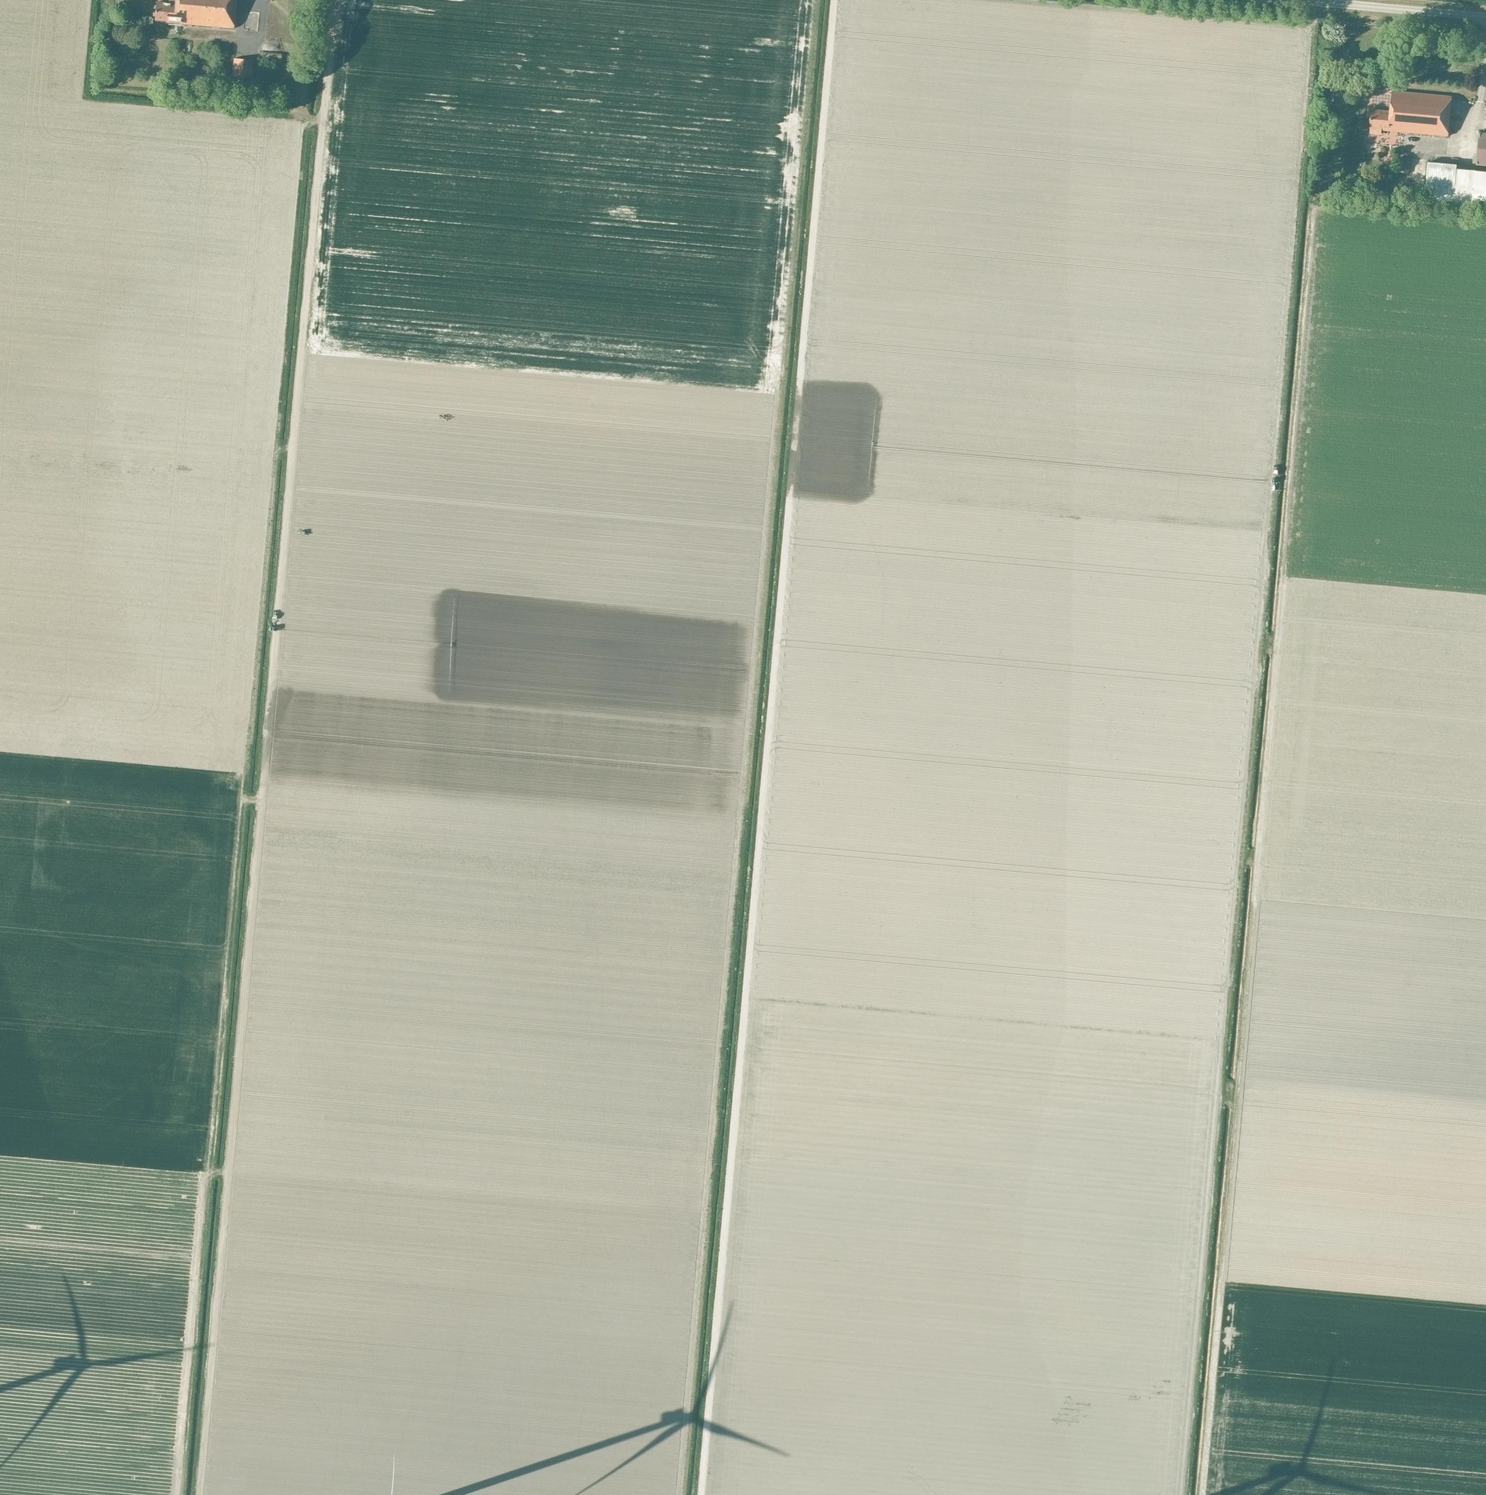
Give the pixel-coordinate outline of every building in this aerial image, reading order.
[(234,28),(237,0),(176,0),(176,3),(157,2),(155,20),(167,21),(167,22),(234,28)] [(262,51),(261,62),(281,63),(282,52),(262,51)] [(233,77),(253,79),(254,60),(234,58),(233,77)] [(1382,131),(1449,137),(1453,96),(1394,91),(1392,111),(1371,110),(1370,135),(1381,135),(1382,131)] [(1485,165),(1485,133),(1480,133),(1477,164),(1485,165)] [(1457,169),(1457,165),(1428,162),(1425,198),(1454,201),(1453,205),(1473,207),(1473,200),(1485,201),(1485,172),(1476,171),(1457,169)]
